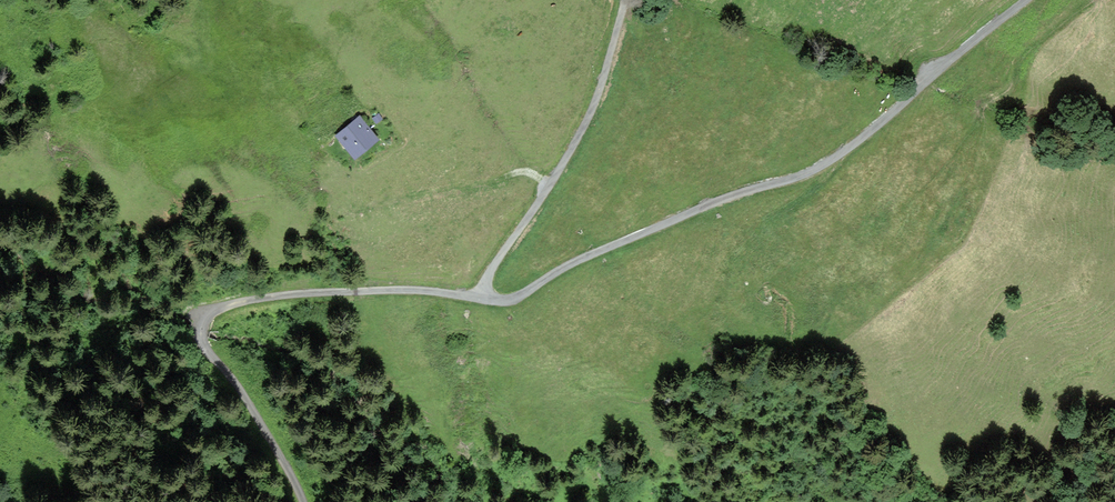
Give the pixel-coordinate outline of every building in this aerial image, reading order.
[(359,116),(338,135),(355,155),(376,136),(359,116)]
